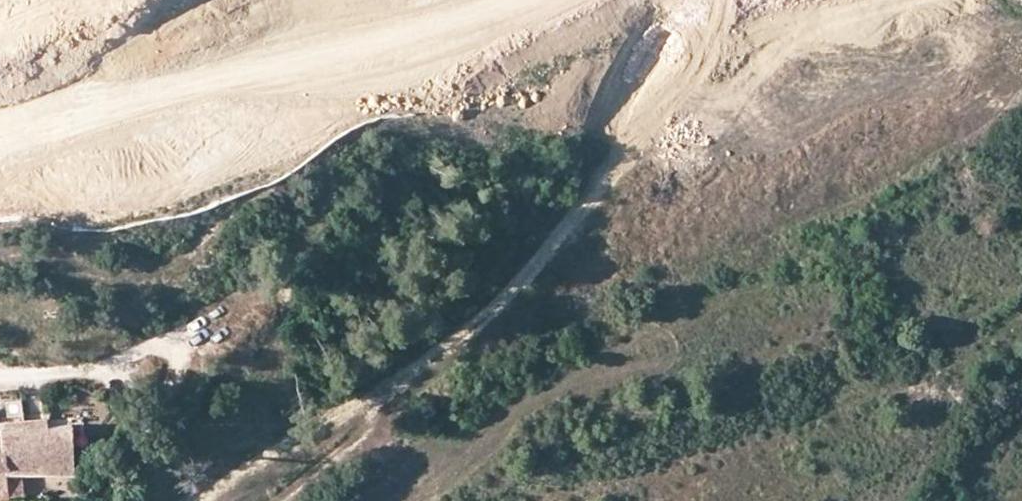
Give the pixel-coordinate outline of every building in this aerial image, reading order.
[(4,495),(7,495),(6,468),(72,470),(70,421),(51,422),(23,424),(0,427),(0,500),(5,500),(4,495)]
